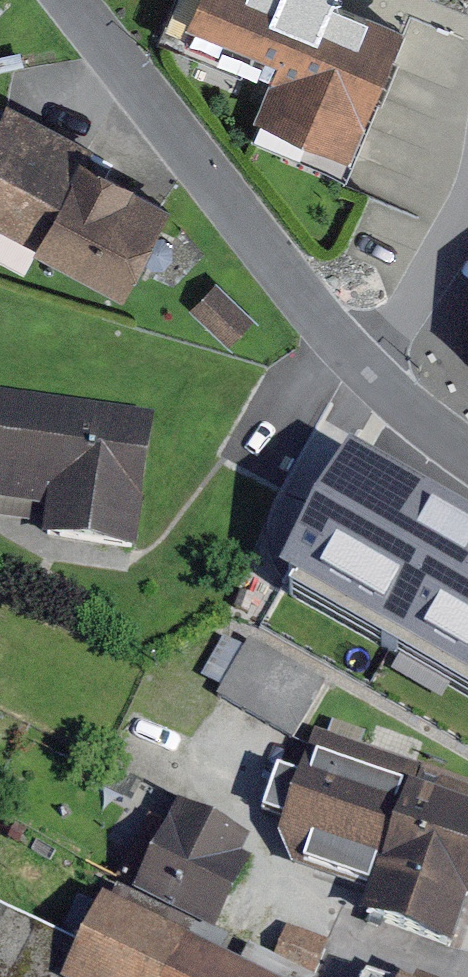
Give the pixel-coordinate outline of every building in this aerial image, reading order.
[(359,155),(414,29),(347,0),(188,0),(179,20),(282,65),(261,112),(359,155)] [(29,110),(0,156),(0,202),(157,301),(208,221),(29,110)] [(156,415),(4,396),(0,427),(0,493),(56,500),(52,528),(141,539),(156,415)] [(347,447),(278,569),(467,676),(467,515),(347,447)] [(323,685),(252,645),(223,698),(294,737),(323,685)] [(313,738),(297,784),(276,776),(263,814),(281,821),(277,835),(289,867),(369,891),(363,908),(454,940),(467,902),(467,794),(313,738)] [(207,947),(247,867),(237,861),(246,843),(175,809),(126,905),(106,895),(81,943),(0,905),(0,976),(265,976),(207,947)]
